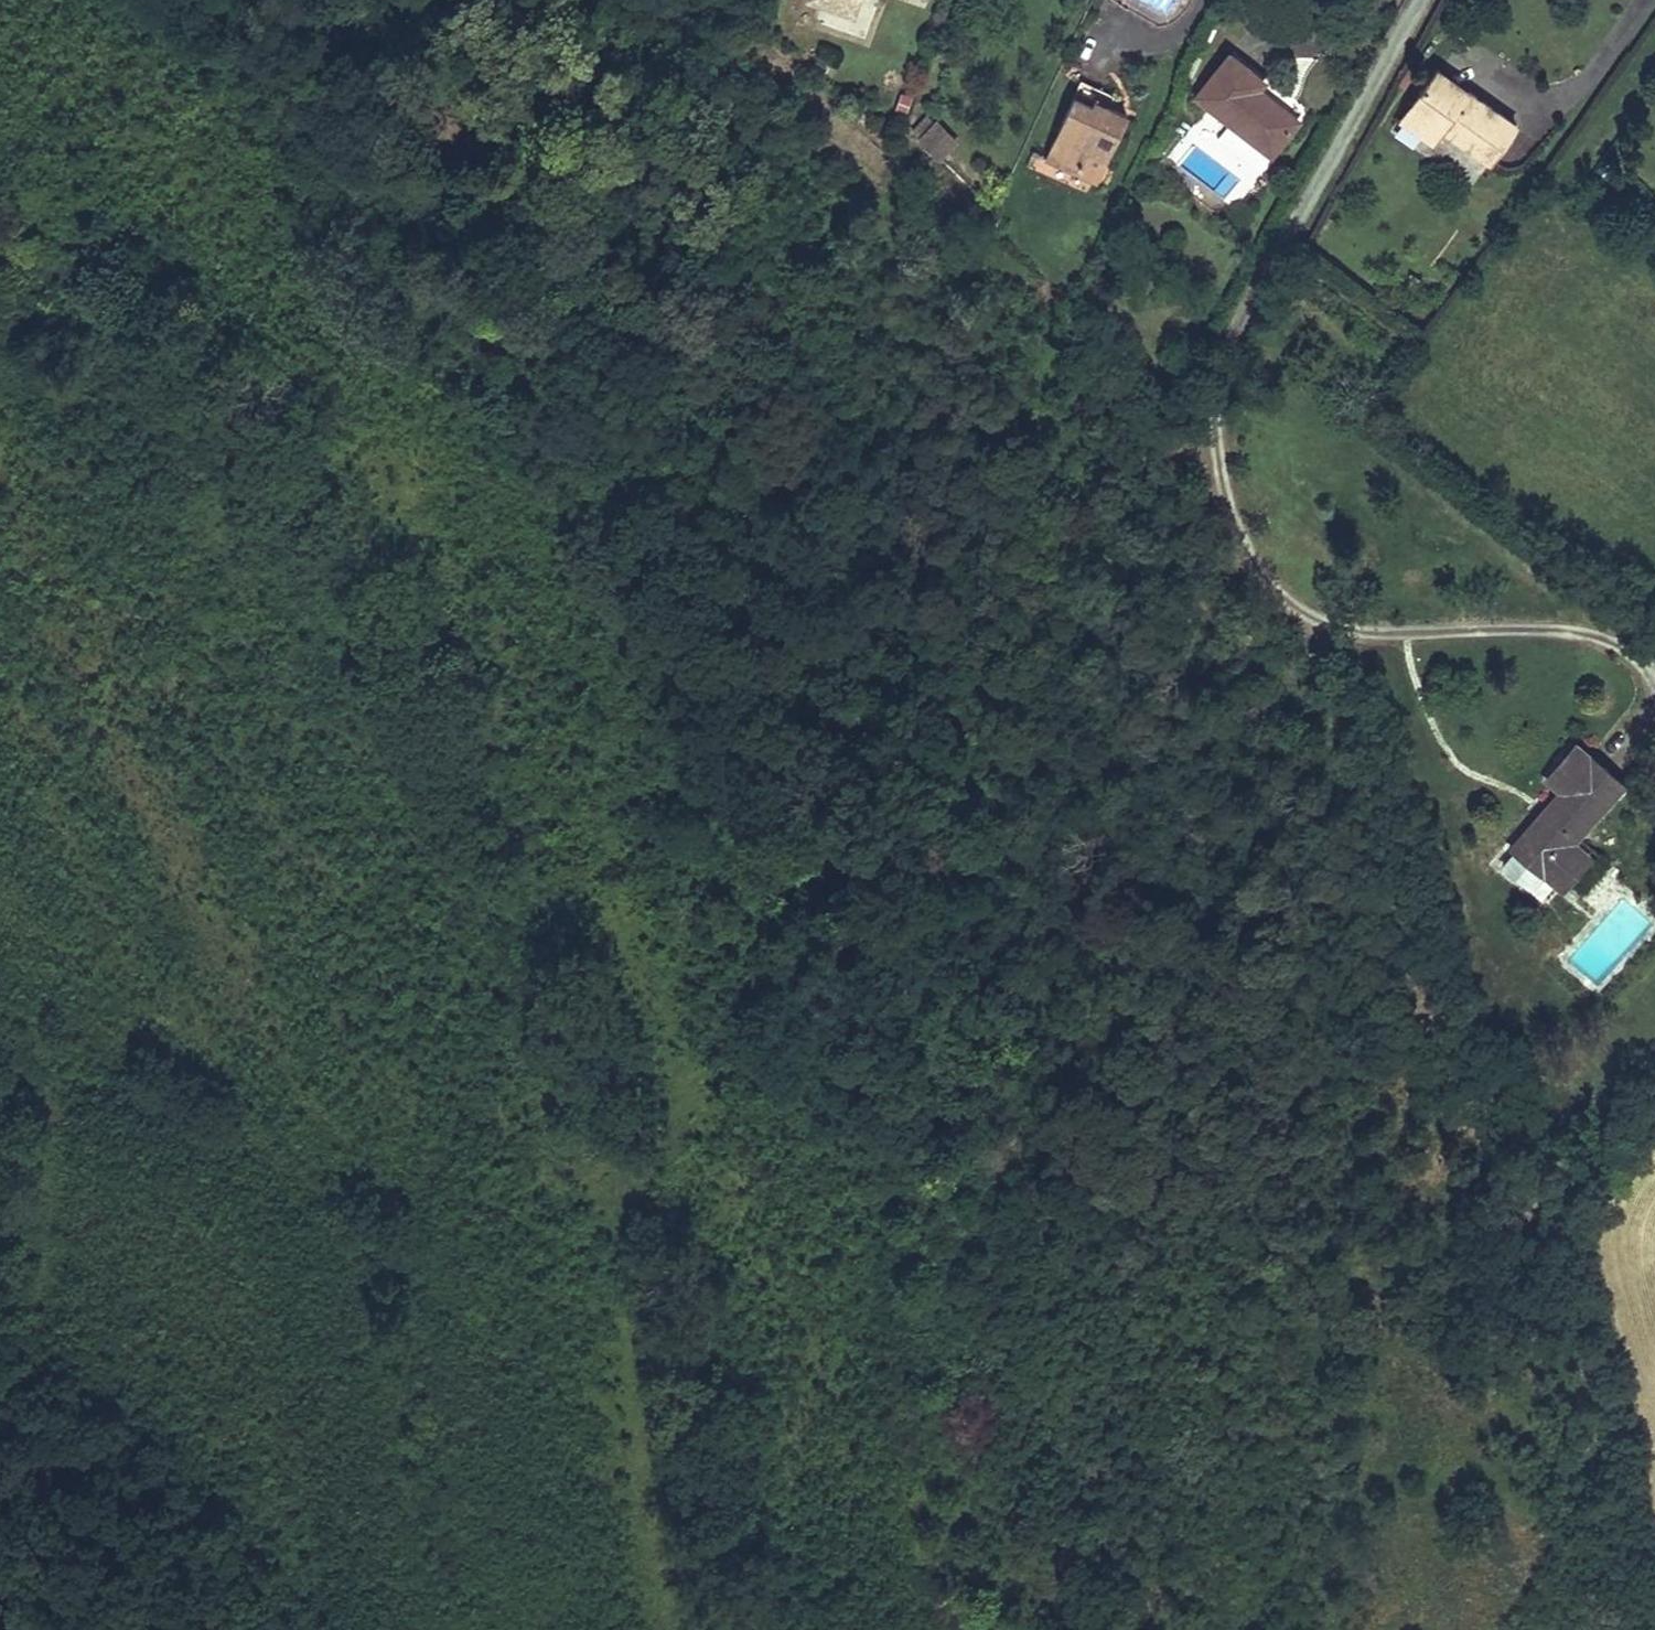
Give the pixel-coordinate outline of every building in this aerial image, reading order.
[(854,13),(859,0),(816,0),(854,13)] [(1228,60),(1195,100),(1230,126),(1219,139),(1258,170),(1297,121),(1266,95),(1261,97),(1256,94),(1260,84),(1228,60)] [(1440,71),(1435,78),(1463,95),(1470,92),(1440,71)] [(1435,78),(1404,120),(1425,135),(1436,122),(1444,128),(1491,162),(1516,124),(1470,92),(1463,95),(1435,78)] [(1082,82),(1080,87),(1096,94),(1099,90),(1082,82)] [(1080,87),(1048,158),(1078,172),(1091,146),(1099,149),(1096,155),(1105,160),(1127,117),(1108,108),(1114,97),(1099,90),(1096,94),(1080,87)] [(939,160),(958,139),(928,112),(909,133),(939,160)] [(1436,122),(1425,135),(1435,142),(1444,128),(1436,122)] [(1537,820),(1514,847),(1562,887),(1587,859),(1567,839),(1571,834),(1576,837),(1621,784),(1578,745),(1546,780),(1561,792),(1550,806),(1553,810),(1543,824),(1537,820)]
